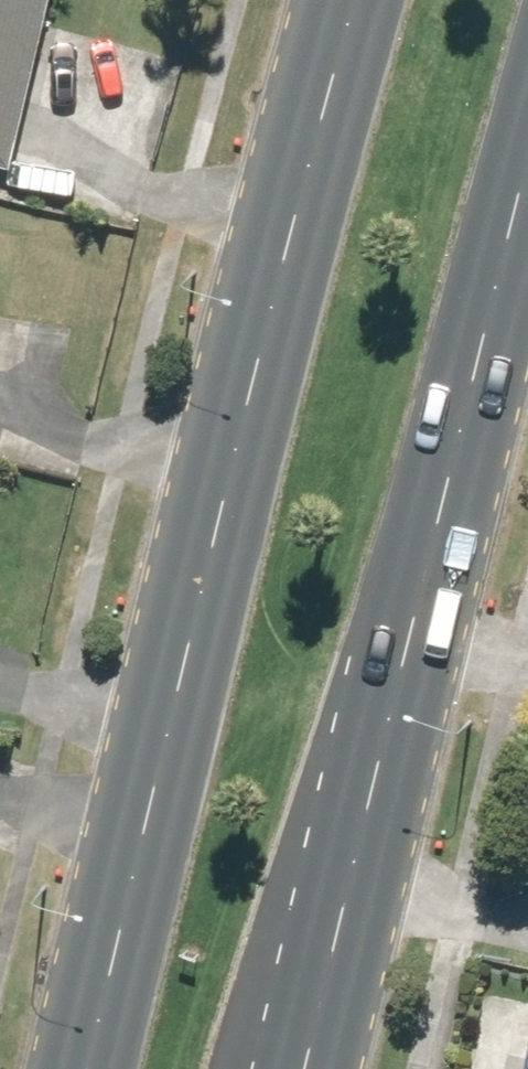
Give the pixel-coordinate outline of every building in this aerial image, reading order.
[(21,167),(63,0),(0,0),(0,162),(21,167)]
